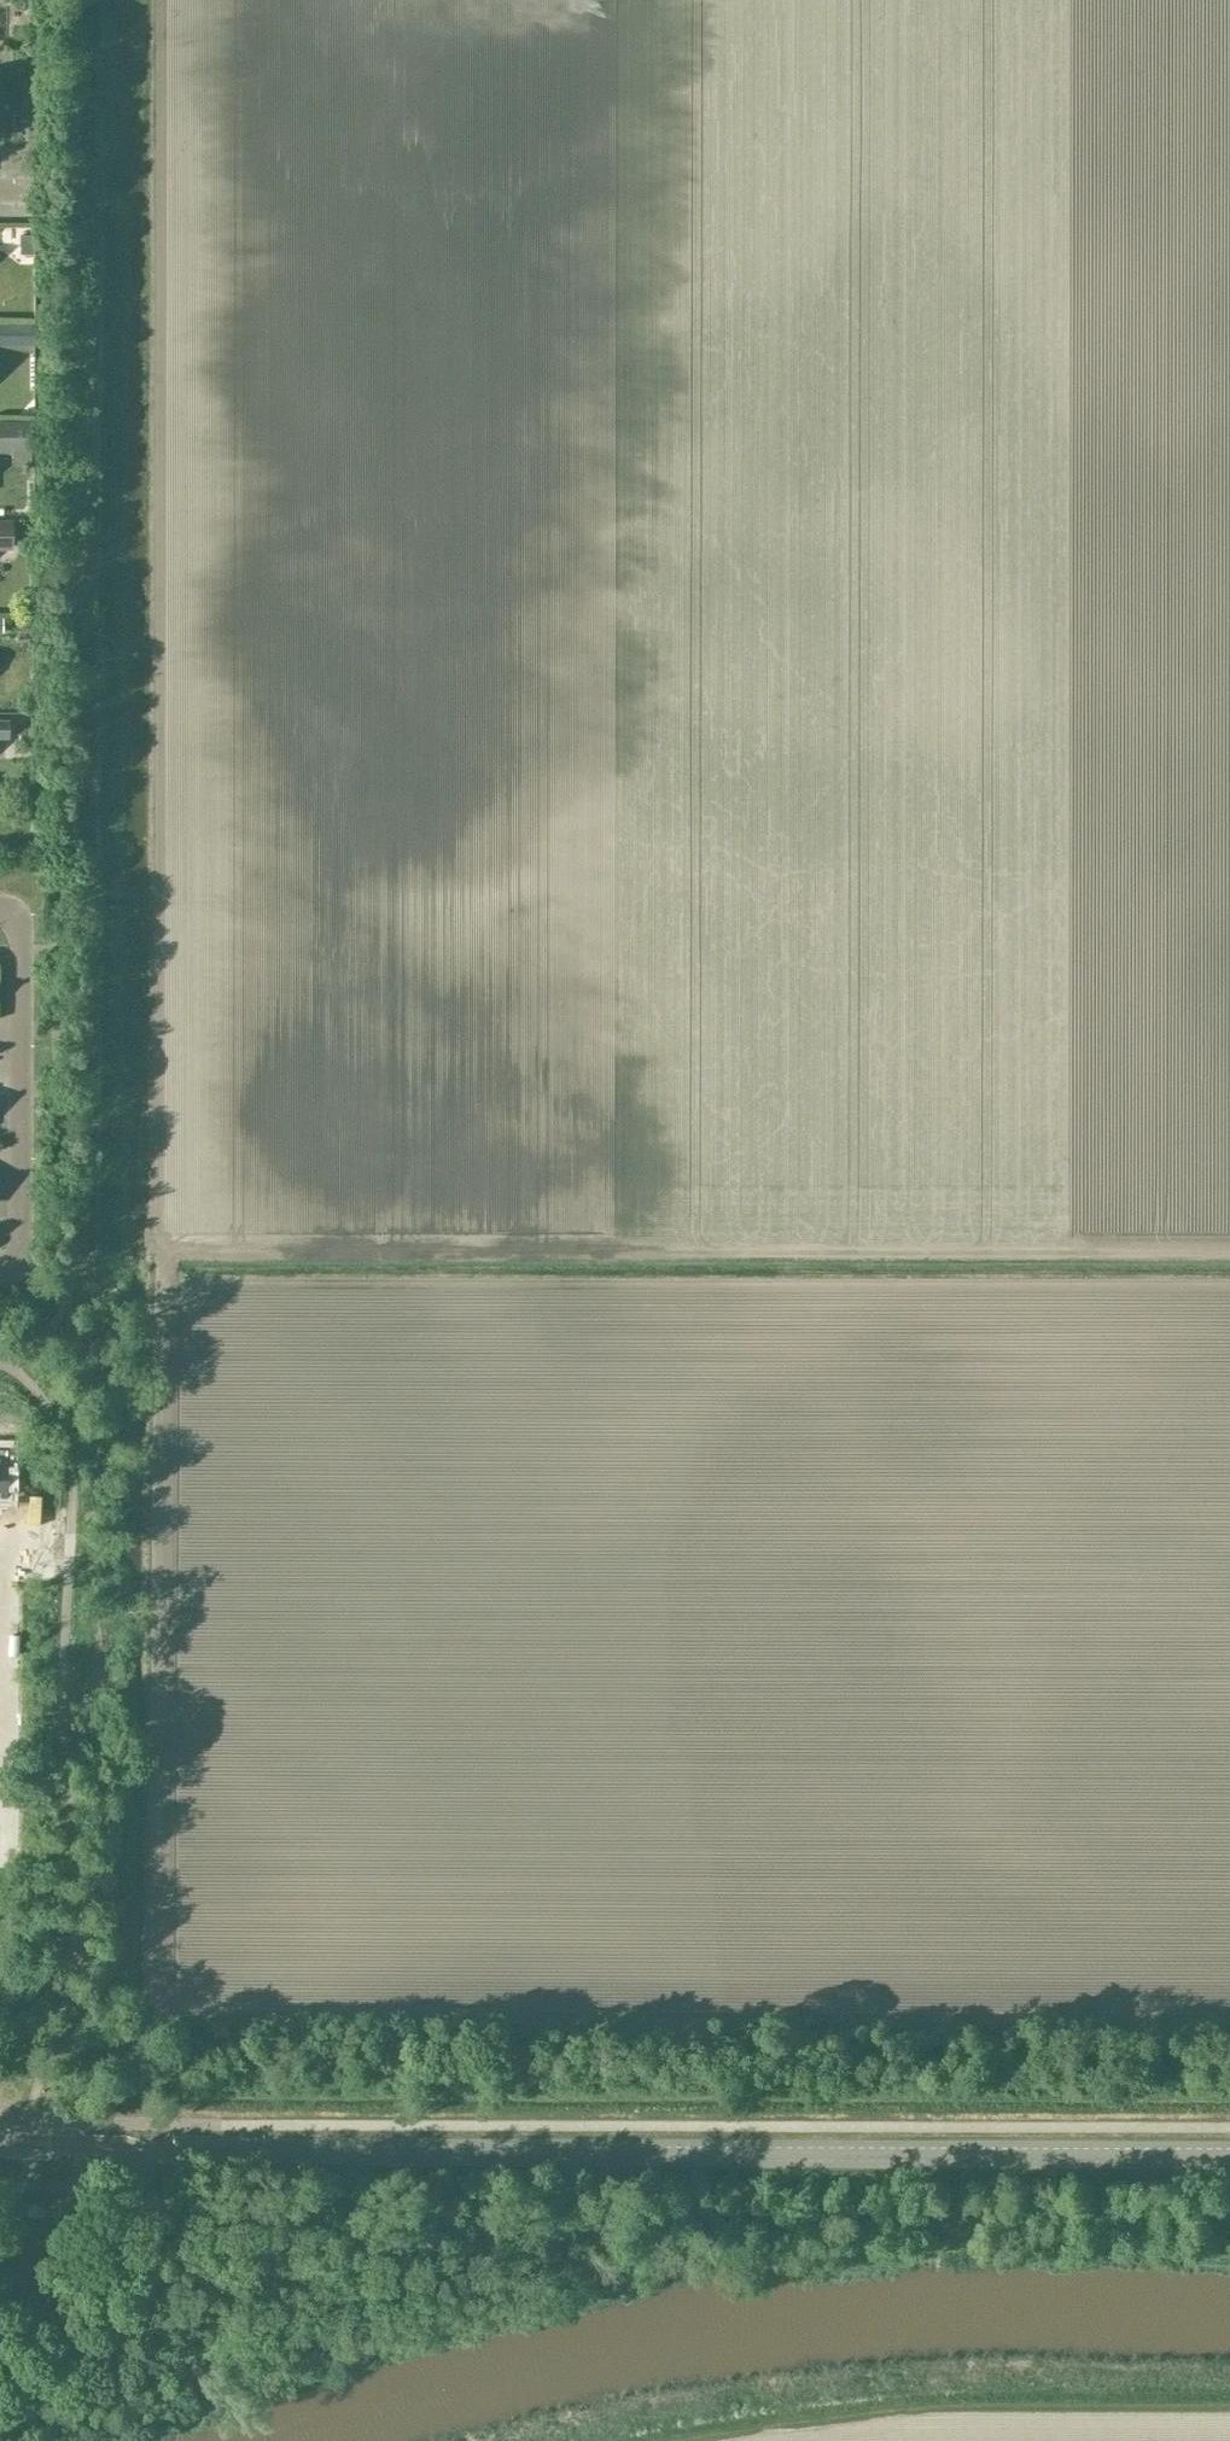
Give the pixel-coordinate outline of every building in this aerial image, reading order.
[(8,130),(8,126),(12,126),(12,114),(8,114),(8,75),(0,75),(0,130),(8,130)] [(0,423),(0,447),(30,447),(30,423),(0,423)] [(0,524),(0,548),(11,548),(11,524),(0,524)] [(8,737),(8,720),(0,720),(0,737),(8,737)] [(6,1498),(6,1483),(18,1483),(18,1462),(6,1462),(6,1449),(0,1449),(0,1498),(6,1498)]
